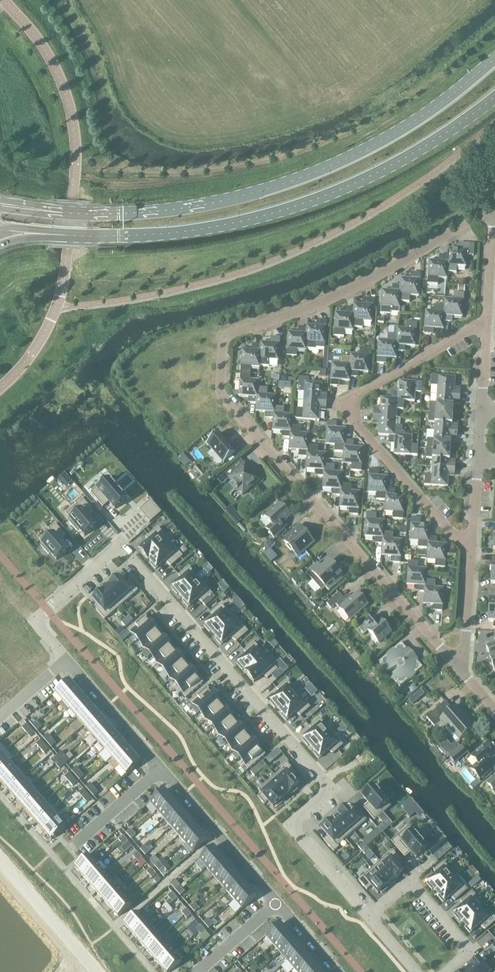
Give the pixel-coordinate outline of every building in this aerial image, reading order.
[(448,249),(448,256),(447,272),(448,272),(457,273),(457,266),(466,267),(467,256),(473,256),(474,244),(458,243),(457,249),(448,249)] [(448,256),(442,255),(441,262),(429,261),(428,284),(438,285),(438,278),(447,279),(448,272),(447,272),(448,256)] [(401,278),(400,285),(401,285),(400,302),(401,302),(410,302),(410,296),(419,297),(421,273),(414,273),(413,279),(401,278)] [(401,285),(400,285),(395,285),(394,291),(382,290),(380,314),(391,314),(391,313),(400,314),(400,313),(400,306),(401,302),(400,302),(401,285)] [(445,299),(444,306),(445,306),(444,322),(450,322),(450,316),(463,317),(464,294),(454,293),(454,299),(445,299)] [(354,304),(354,308),(353,327),(362,328),(363,322),(372,322),(374,299),(367,299),(366,305),(354,304)] [(445,306),(444,306),(435,305),(435,311),(426,311),(424,334),(431,334),(432,328),(444,329),(444,322),(445,306)] [(354,308),(348,308),(348,314),(335,313),(333,336),(343,337),(344,330),(353,331),(353,327),(354,308)] [(307,325),(307,328),(306,349),(324,350),(326,321),(319,320),(319,326),(307,325)] [(397,328),(397,335),(398,335),(396,352),(397,352),(403,352),(403,346),(415,347),(417,323),(407,323),(406,329),(397,328)] [(307,328),(301,327),(300,333),(288,333),(287,356),(297,357),(297,350),(306,351),(306,349),(307,328)] [(398,335),(397,335),(388,335),(388,341),(379,340),(377,364),(384,364),(384,358),(397,359),(397,352),(396,352),(398,335)] [(261,343),(260,345),(261,345),(260,366),(269,367),(270,360),(279,361),(280,338),(273,337),(273,343),(261,343)] [(242,350),(240,373),(251,374),(251,367),(260,368),(260,366),(261,345),(260,345),(255,344),(254,350),(242,350)] [(351,354),(350,358),(351,358),(350,377),(356,378),(356,372),(369,373),(370,349),(360,348),(360,355),(351,354)] [(329,356),(329,363),(332,363),(330,386),(337,387),(338,380),(350,381),(350,377),(351,358),(350,358),(329,356)] [(251,403),(256,404),(257,404),(258,388),(259,388),(259,384),(259,381),(250,380),(251,374),(240,373),(239,396),(251,397),(251,403)] [(438,387),(437,395),(460,397),(461,390),(454,390),(455,378),(432,376),(431,386),(438,387)] [(304,393),(303,401),(327,403),(327,396),(321,396),(322,384),(309,383),(309,378),(299,378),(298,392),(304,393)] [(392,393),(392,399),(404,400),(404,401),(415,402),(415,393),(422,393),(423,383),(399,381),(398,393),(392,393)] [(268,418),(273,419),(274,419),(275,407),(276,396),(267,395),(268,389),(261,388),(259,388),(258,388),(257,404),(256,404),(256,412),(268,412),(268,418)] [(430,403),(429,413),(453,414),(454,403),(460,403),(460,397),(437,395),(436,403),(430,403)] [(374,410),(373,416),(396,418),(397,409),(403,410),(404,401),(404,400),(392,399),(381,398),(380,410),(374,410)] [(327,403),(303,401),(303,410),(296,409),(296,419),(319,421),(320,409),(326,409),(327,403)] [(284,438),(290,438),(291,438),(291,426),(292,426),(293,415),(284,414),(284,408),(275,407),(274,419),(273,419),(272,431),(285,432),(284,438)] [(435,423),(434,431),(458,433),(458,426),(452,426),(453,414),(429,413),(429,422),(435,423)] [(378,435),(389,436),(389,435),(402,436),(402,427),(396,426),(396,418),(373,416),(373,423),(379,423),(378,435)] [(334,452),(343,452),(344,453),(345,441),(346,429),(334,428),(335,422),(328,422),(326,445),(335,445),(334,452)] [(301,457),(307,457),(308,457),(308,446),(309,446),(309,434),(301,434),(301,427),(292,426),(291,426),(291,438),(290,438),(289,450),(301,451),(301,457)] [(427,439),(427,449),(450,450),(451,439),(457,439),(458,433),(434,431),(434,440),(427,439)] [(236,453),(219,434),(207,444),(224,464),(236,453)] [(389,435),(389,436),(389,442),(395,442),(394,454),(417,456),(418,446),(412,445),(412,436),(402,436),(389,435)] [(344,453),(343,452),(343,464),(352,465),(351,471),(361,472),(363,448),(351,447),(351,441),(345,441),(344,453)] [(318,476),(324,477),(325,465),(326,465),(327,454),(318,453),(318,447),(309,446),(308,446),(308,457),(307,457),(306,469),(318,470),(318,476)] [(433,459),(432,467),(455,469),(456,462),(449,462),(450,450),(427,449),(426,458),(433,459)] [(224,473),(217,479),(222,485),(229,479),(243,495),(260,480),(245,464),(243,466),(238,461),(224,473)] [(335,496),(340,496),(341,496),(342,484),(343,473),(334,472),(335,466),(326,465),(325,465),(324,477),(323,489),(335,490),(335,496)] [(455,469),(432,467),(431,476),(425,475),(424,485),(448,487),(449,475),(455,475),(455,469)] [(376,500),(385,501),(386,501),(387,489),(388,477),(376,476),(376,470),(369,470),(368,493),(377,493),(376,500)] [(73,482),(65,472),(58,478),(66,488),(73,482)] [(207,481),(203,476),(203,477),(199,480),(200,481),(203,485),(207,482),(207,481)] [(108,478),(90,493),(103,508),(109,502),(115,510),(126,500),(120,493),(122,491),(115,484),(113,485),(108,478)] [(341,496),(340,496),(340,508),(352,509),(351,515),(358,515),(360,492),(351,492),(351,485),(342,484),(341,496)] [(264,493),(267,497),(277,488),(274,485),(264,493)] [(386,501),(385,501),(385,512),(394,513),(393,519),(403,520),(405,496),(393,496),(393,489),(387,489),(386,501)] [(76,505),(66,515),(72,521),(70,523),(77,530),(78,529),(85,536),(96,527),(87,517),(93,511),(81,498),(75,504),(76,505)] [(151,501),(139,511),(150,523),(161,513),(151,501)] [(266,529),(274,538),(284,529),(281,524),(290,516),(280,504),(265,517),(272,525),(266,529)] [(377,544),(382,544),(383,544),(384,533),(385,526),(385,521),(376,521),(377,514),(366,513),(365,537),(377,538),(377,544)] [(236,516),(232,519),(238,525),(241,522),(236,516)] [(418,548),(427,549),(428,549),(429,537),(430,525),(418,524),(418,518),(411,518),(410,541),(419,542),(418,548)] [(64,537),(55,527),(50,531),(52,535),(43,543),(42,543),(41,544),(56,562),(58,561),(58,560),(67,552),(68,552),(70,550),(60,540),(64,537)] [(150,542),(140,551),(148,560),(149,560),(149,559),(170,541),(158,528),(146,538),(150,542)] [(295,530),(284,539),(298,556),(314,542),(304,531),(300,536),(295,530)] [(383,544),(382,544),(382,556),(394,557),(393,563),(400,563),(402,540),(393,540),(393,533),(384,533),(383,544)] [(428,549),(427,549),(426,560),(435,561),(435,567),(445,568),(447,545),(434,544),(435,538),(429,537),(428,549)] [(170,541),(149,559),(149,560),(152,563),(151,564),(155,570),(166,561),(171,567),(183,557),(170,541)] [(336,585),(344,578),(330,561),(322,568),(318,564),(307,573),(313,581),(322,591),(325,587),(329,591),(336,585)] [(418,592),(424,592),(425,592),(426,581),(427,569),(418,569),(419,562),(408,561),(407,585),(419,586),(418,592)] [(183,580),(172,589),(177,595),(178,594),(182,597),(200,581),(189,567),(179,576),(183,580)] [(115,578),(108,584),(110,585),(125,603),(138,591),(130,581),(125,585),(119,578),(116,580),(115,578)] [(200,581),(182,597),(185,601),(183,602),(188,608),(199,598),(202,603),(212,594),(200,581)] [(425,592),(424,592),(423,604),(436,605),(435,611),(442,612),(444,588),(435,588),(435,581),(426,581),(425,592)] [(102,592),(117,610),(125,603),(110,585),(102,592)] [(96,598),(93,600),(100,607),(96,610),(105,620),(117,610),(102,592),(101,591),(94,596),(96,598)] [(331,609),(336,605),(350,621),(368,605),(358,593),(352,597),(347,595),(344,598),(339,593),(327,604),(331,609)] [(24,612),(18,605),(15,608),(13,609),(19,616),(21,615),(24,612)] [(216,618),(205,627),(210,632),(211,631),(214,635),(233,619),(233,618),(221,605),(212,614),(216,618)] [(392,632),(381,619),(379,620),(375,615),(359,629),(364,635),(368,631),(379,643),(392,632)] [(129,616),(125,619),(129,624),(133,621),(129,616)] [(233,619),(214,635),(218,639),(216,640),(221,645),(231,636),(237,642),(248,632),(235,617),(233,618),(233,619)] [(134,629),(130,633),(131,634),(132,635),(134,634),(139,639),(154,626),(147,618),(143,621),(139,625),(134,629)] [(125,619),(121,623),(126,627),(129,624),(125,619)] [(139,639),(143,644),(141,646),(143,648),(161,633),(154,626),(139,639)] [(119,637),(121,639),(123,642),(131,634),(130,633),(127,630),(119,637)] [(161,633),(143,648),(145,651),(147,649),(152,654),(167,641),(161,633)] [(152,654),(157,660),(155,662),(157,664),(174,649),(167,641),(152,654)] [(248,656),(238,665),(242,670),(244,669),(247,673),(266,656),(254,643),(244,651),(248,656)] [(391,679),(395,681),(401,687),(423,668),(418,662),(416,657),(415,658),(409,652),(410,651),(406,649),(401,643),(379,662),(384,668),(390,677),(399,669),(400,671),(391,679)] [(488,660),(494,658),(494,645),(486,647),(488,653),(487,657),(488,660)] [(174,649),(157,664),(159,666),(161,664),(165,670),(181,657),(174,649)] [(247,673),(246,673),(254,683),(264,674),(268,679),(278,670),(266,656),(247,673)] [(165,670),(170,675),(168,677),(170,679),(188,664),(181,657),(165,670)] [(188,664),(170,679),(172,682),(174,680),(179,685),(194,672),(188,664)] [(179,685),(184,691),(182,692),(184,695),(188,691),(192,687),(197,684),(201,680),(194,672),(179,685)] [(77,689),(69,681),(55,693),(63,701),(77,689)] [(281,694),(271,703),(275,708),(276,707),(280,711),(299,694),(287,681),(277,689),(281,694)] [(414,684),(409,688),(413,693),(418,689),(414,684)] [(77,689),(63,701),(70,709),(84,697),(77,689)] [(196,701),(192,705),(194,707),(196,705),(201,711),(216,697),(209,689),(205,693),(201,697),(196,701)] [(420,689),(416,694),(420,698),(424,694),(420,689)] [(299,694),(280,711),(283,714),(282,716),(286,721),(297,712),(301,716),(310,708),(299,694)] [(91,705),(84,697),(70,709),(77,718),(91,705)] [(201,711),(206,716),(204,718),(206,720),(223,705),(216,697),(201,711)] [(452,709),(445,702),(427,718),(435,727),(441,721),(446,727),(447,726),(459,740),(474,727),(464,715),(463,716),(455,707),(452,709)] [(98,714),(91,705),(77,718),(84,726),(98,714)] [(223,705),(206,720),(207,722),(209,721),(214,726),(230,713),(223,705)] [(214,726),(219,732),(217,733),(219,736),(236,721),(230,713),(214,726)] [(105,722),(98,714),(84,726),(91,734),(105,722)] [(29,722),(33,727),(38,723),(34,718),(29,722)] [(314,731),(303,741),(308,746),(309,745),(312,749),(331,732),(320,718),(310,727),(314,731)] [(236,721),(219,736),(221,738),(223,736),(228,742),(243,728),(236,721)] [(112,730),(105,722),(91,734),(98,742),(112,730)] [(38,723),(33,727),(37,731),(42,727),(38,723)] [(22,728),(26,733),(31,729),(27,724),(22,728)] [(228,742),(232,747),(230,749),(232,751),(250,736),(243,728),(228,742)] [(31,729),(26,733),(30,737),(35,733),(31,729)] [(119,738),(112,730),(98,742),(105,750),(119,738)] [(331,732),(312,749),(316,752),(314,753),(319,759),(329,750),(333,754),(343,746),(331,732)] [(43,738),(47,743),(50,740),(52,739),(48,734),(43,738)] [(250,736),(232,751),(234,753),(236,752),(241,757),(256,744),(250,736)] [(126,746),(119,738),(105,750),(112,758),(126,746)] [(50,740),(47,743),(51,748),(54,745),(56,743),(52,739),(50,740)] [(36,744),(40,749),(45,745),(41,740),(36,744)] [(455,742),(443,753),(447,757),(459,747),(455,742)] [(477,764),(471,769),(480,779),(490,770),(485,764),(494,756),(494,751),(488,743),(471,757),(477,764)] [(241,757),(246,763),(244,764),(246,767),(250,763),(255,759),(259,755),(263,752),(256,744),(241,757)] [(45,745),(40,749),(44,754),(49,750),(45,745)] [(133,754),(126,746),(112,758),(119,767),(133,754)] [(61,752),(56,756),(60,760),(65,756),(61,752)] [(455,752),(449,757),(455,763),(461,758),(455,752)] [(2,754),(0,755),(0,770),(9,762),(2,754)] [(141,763),(133,754),(119,767),(127,775),(141,763)] [(270,755),(266,759),(270,763),(274,759),(270,755)] [(52,760),(56,764),(60,760),(56,756),(52,760)] [(69,761),(65,756),(60,760),(64,765),(69,761)] [(60,760),(56,764),(60,769),(64,765),(60,760)] [(9,762),(0,770),(0,781),(2,783),(16,770),(9,762)] [(283,769),(275,776),(290,793),(289,793),(291,795),(298,789),(296,788),(299,786),(292,778),(297,775),(287,763),(281,767),(283,769)] [(258,765),(254,768),(259,773),(263,770),(258,765)] [(72,771),(76,776),(80,772),(76,767),(72,771)] [(254,768),(250,772),(255,777),(259,773),(254,768)] [(23,779),(16,770),(2,783),(9,791),(23,779)] [(80,772),(76,776),(80,780),(84,776),(80,772)] [(65,777),(69,782),(73,778),(69,773),(65,777)] [(275,776),(267,783),(282,800),(289,793),(290,793),(275,776)] [(73,778),(69,782),(73,786),(77,782),(73,778)] [(30,787),(23,779),(9,791),(16,799),(30,787)] [(481,783),(478,780),(469,787),(472,791),(481,783)] [(86,787),(90,792),(95,788),(91,783),(86,787)] [(262,794),(258,797),(264,805),(268,802),(274,808),(276,806),(277,807),(284,801),(282,800),(267,783),(258,791),(262,794)] [(37,795),(30,787),(16,799),(23,807),(37,795)] [(374,787),(363,796),(369,803),(364,808),(375,821),(391,807),(387,801),(388,800),(382,792),(380,794),(374,787)] [(95,788),(90,792),(94,797),(99,793),(95,788)] [(79,793),(83,798),(88,794),(84,789),(79,793)] [(172,799),(164,790),(150,803),(157,811),(172,799)] [(88,794),(83,798),(87,803),(92,799),(88,794)] [(44,803),(37,795),(23,807),(30,815),(44,803)] [(157,811),(164,819),(179,807),(172,799),(157,811)] [(51,811),(44,803),(30,815),(37,823),(51,811)] [(164,819),(171,828),(186,815),(179,807),(164,819)] [(344,808),(337,813),(339,815),(353,832),(367,821),(358,811),(354,815),(347,807),(345,809),(344,808)] [(58,819),(51,811),(37,823),(44,832),(58,819)] [(171,828),(178,836),(193,823),(186,815),(171,828)] [(331,822),(345,839),(353,832),(339,815),(331,822)] [(66,828),(58,819),(44,832),(51,840),(66,828)] [(324,827),(322,829),(328,836),(324,840),(334,852),(339,848),(338,846),(345,839),(331,822),(330,820),(323,826),(324,827)] [(389,820),(378,829),(382,833),(393,824),(389,820)] [(178,836),(186,844),(200,831),(193,823),(178,836)] [(409,827),(391,842),(401,854),(408,848),(416,858),(427,849),(421,842),(423,840),(417,832),(415,834),(409,827)] [(378,829),(363,842),(363,843),(367,847),(382,833),(378,829)] [(186,844),(193,852),(207,840),(200,831),(186,844)] [(438,861),(452,849),(444,839),(429,851),(438,861)] [(363,843),(359,847),(362,851),(367,847),(363,843)] [(214,847),(196,862),(203,871),(207,868),(221,856),(214,847)] [(367,847),(362,851),(365,855),(370,851),(367,847)] [(370,851),(365,855),(370,860),(375,856),(370,851)] [(393,851),(380,862),(394,879),(395,880),(403,872),(397,865),(401,861),(393,851)] [(86,858),(75,868),(83,876),(97,863),(90,855),(86,858)] [(207,868),(214,876),(228,864),(221,856),(207,868)] [(161,865),(157,869),(164,876),(167,872),(165,869),(168,866),(165,862),(161,865)] [(380,862),(372,869),(386,886),(387,886),(394,879),(380,862)] [(438,875),(427,884),(432,890),(434,889),(437,892),(456,876),(444,862),(434,871),(438,875)] [(83,876),(90,884),(104,871),(97,863),(83,876)] [(214,876),(221,884),(235,872),(228,864),(214,876)] [(372,869),(359,881),(367,890),(372,886),(378,894),(380,892),(382,893),(388,888),(387,886),(386,886),(372,869)] [(90,884),(97,892),(111,879),(104,871),(90,884)] [(228,893),(242,880),(235,872),(221,884),(228,893)] [(437,892),(440,896),(438,897),(443,902),(451,896),(455,901),(468,890),(456,876),(437,892)] [(477,876),(471,882),(475,886),(481,880),(477,876)] [(97,892),(104,900),(119,887),(111,879),(97,892)] [(228,893),(235,901),(249,888),(242,880),(228,893)] [(104,900),(111,909),(126,895),(119,887),(104,900)] [(235,901),(242,909),(257,897),(249,888),(235,901)] [(465,906),(454,915),(459,920),(460,919),(463,923),(482,907),(483,907),(485,905),(472,891),(461,902),(465,906)] [(126,895),(111,909),(118,917),(134,904),(126,895)] [(463,923),(467,927),(465,928),(470,933),(480,924),(486,930),(494,922),(494,918),(492,914),(490,915),(483,907),(482,907),(463,923)] [(146,920),(139,912),(124,924),(132,933),(146,920)] [(153,929),(146,920),(132,933),(139,941),(153,929)] [(288,933),(280,924),(266,936),(273,945),(288,933)] [(160,937),(153,929),(139,941),(146,949),(160,937)] [(273,945),(280,953),(295,941),(288,933),(273,945)] [(167,945),(160,937),(146,949),(153,957),(167,945)] [(280,953),(287,961),(302,949),(295,941),(280,953)] [(167,945),(153,957),(160,966),(174,953),(167,945)] [(287,961),(294,970),(309,957),(302,949),(287,961)] [(160,966),(166,971),(170,971),(182,962),(174,953),(160,966)] [(297,971),(308,971),(316,965),(309,957),(294,970),(297,971)] [(470,967),(470,968),(471,967),(475,971),(494,971),(494,966),(491,962),(485,967),(479,959),(470,967)]
